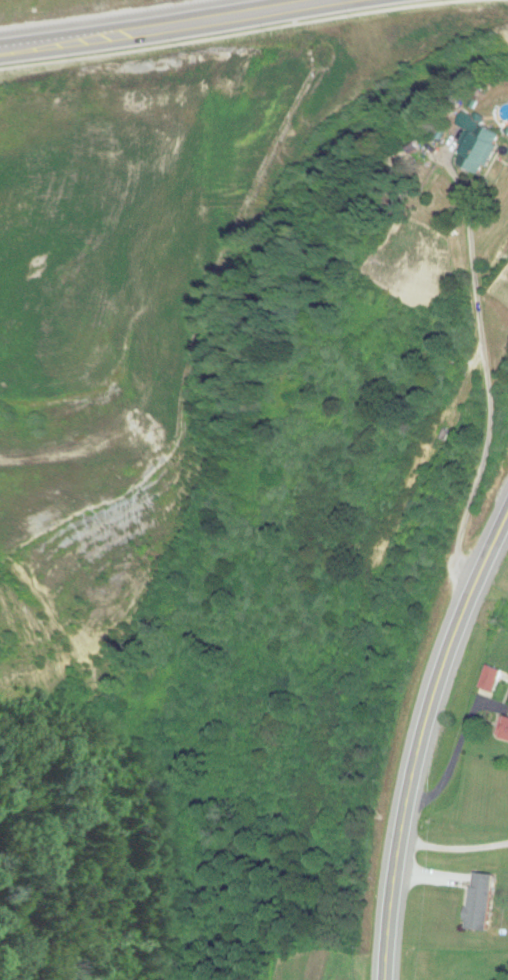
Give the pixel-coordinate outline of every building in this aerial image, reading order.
[(458,164),(482,177),(505,135),(467,114),(459,128),(474,135),(458,164)] [(477,688),(494,694),(503,673),(487,666),(477,688)] [(504,715),(498,737),(507,740),(507,716),(504,715)] [(466,929),(488,933),(497,875),(476,872),(466,929)]
